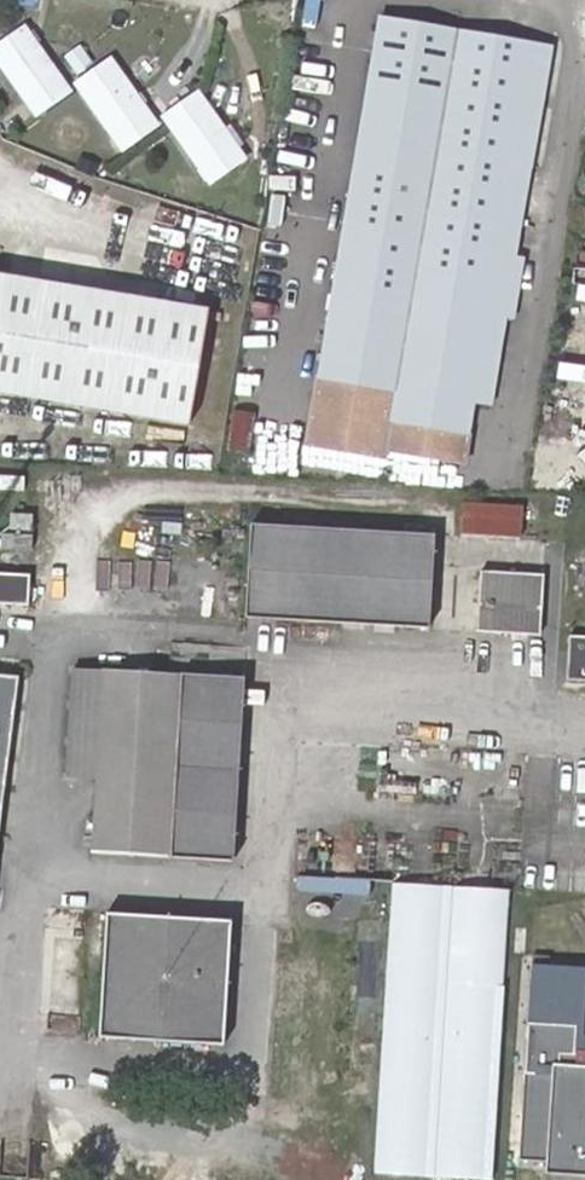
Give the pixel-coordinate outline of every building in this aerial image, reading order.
[(366,72),(446,86),(455,30),(377,18),(366,72)] [(22,26),(0,41),(0,58),(35,108),(67,87),(22,26)] [(550,45),(455,30),(446,86),(393,386),(388,412),(468,427),(472,401),(518,125),(536,126),(550,45)] [(151,121),(110,60),(81,81),(123,141),(151,121)] [(393,386),(446,86),(366,72),(313,372),(393,386)] [(243,153),(201,92),(167,116),(209,175),(243,153)] [(490,402),(536,126),(518,125),(472,401),(490,402)] [(0,266),(0,384),(190,416),(209,302),(0,266)] [(388,412),(393,386),(313,372),(299,440),(384,456),(387,443),(462,457),(468,427),(388,412)] [(245,452),(253,412),(232,408),(225,448),(245,452)] [(519,504),(462,502),(461,530),(517,532),(519,504)] [(433,533),(251,522),(245,614),(425,623),(433,533)] [(0,569),(0,597),(26,598),(28,569),(0,569)] [(545,572),(484,569),(480,626),(540,630),(545,572)] [(571,633),(569,676),(584,677),(584,634),(571,633)] [(168,850),(178,674),(77,668),(70,778),(102,780),(98,846),(168,850)] [(241,673),(178,674),(168,850),(230,856),(241,673)] [(0,674),(0,908),(25,677),(0,674)] [(512,891),(395,883),(376,1174),(462,1179),(492,1179),(512,891)] [(227,918),(108,911),(100,1034),(220,1039),(227,918)] [(537,964),(524,1163),(551,1164),(551,1177),(584,1178),(584,965),(537,964)]
